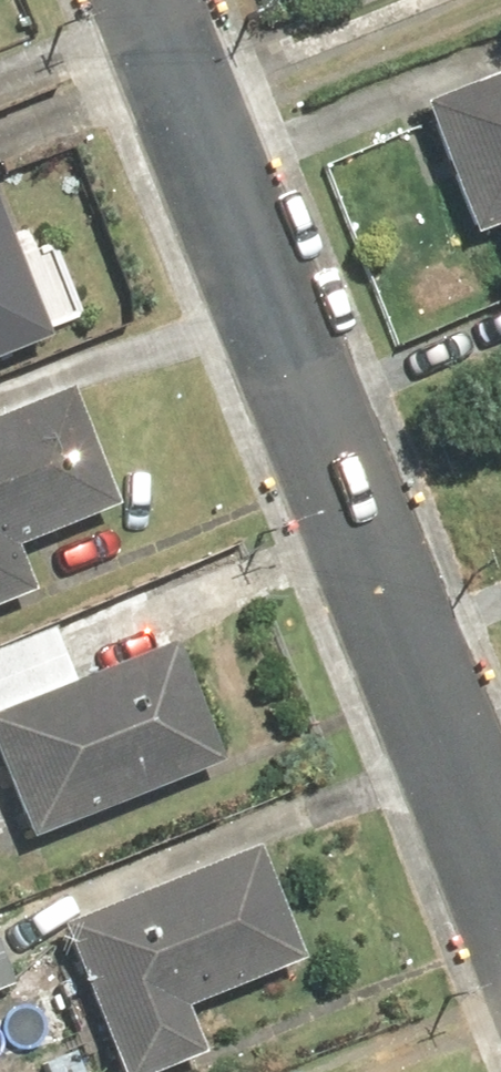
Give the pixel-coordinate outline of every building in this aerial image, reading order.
[(418,107),(469,237),(497,226),(500,237),(500,75),(418,107)] [(47,340),(0,219),(0,358),(47,340)] [(0,422),(0,607),(32,594),(13,548),(114,509),(70,394),(0,422)] [(0,717),(0,772),(26,837),(215,763),(170,650),(0,717)] [(57,931),(114,1071),(174,1071),(202,1061),(182,1012),(300,964),(254,851),(57,931)] [(12,988),(0,957),(0,992),(12,988)]
